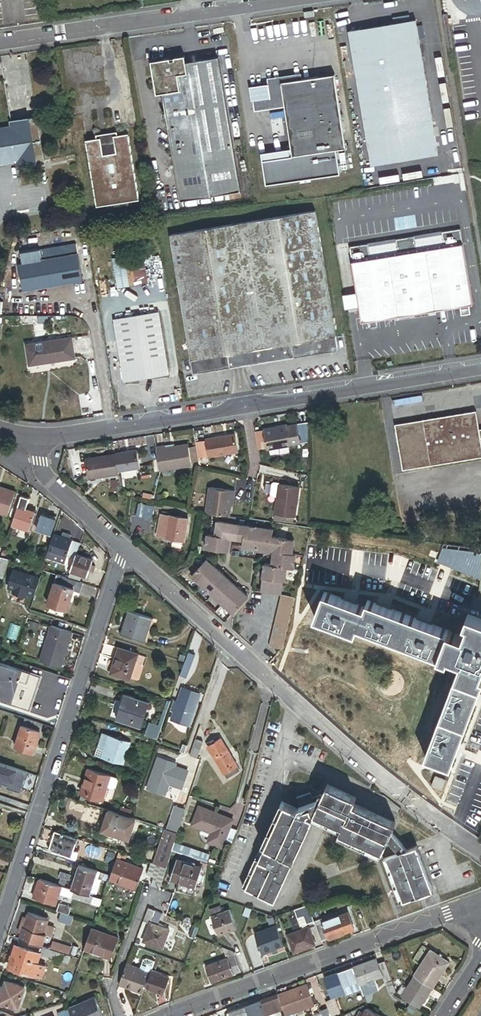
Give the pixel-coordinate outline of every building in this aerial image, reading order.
[(396,17),(397,24),(410,21),(409,15),(396,17)] [(438,155),(416,21),(410,21),(397,24),(350,31),(372,166),(438,155)] [(156,95),(163,94),(180,202),(240,192),(218,57),(186,63),(184,56),(174,58),(174,60),(170,61),(169,58),(150,61),(156,95)] [(262,87),(251,89),(254,112),(284,107),(291,148),(292,157),(339,150),(345,149),(334,77),(318,80),(318,77),(282,83),(281,79),(267,81),(268,89),(262,89),(262,87)] [(10,122),(11,126),(0,128),(0,165),(16,162),(17,167),(44,162),(37,118),(10,122)] [(128,134),(118,136),(96,140),(86,141),(97,207),(107,206),(128,202),(139,200),(128,134)] [(339,150),(265,162),(268,184),(341,174),(339,150)] [(338,351),(315,211),(171,235),(194,374),(338,351)] [(473,305),(463,245),(352,263),(362,323),(473,305)] [(40,250),(42,260),(63,256),(61,247),(40,250)] [(82,281),(78,254),(63,256),(42,260),(19,264),(23,291),(82,281)] [(158,313),(115,320),(125,382),(168,375),(158,313)] [(75,358),(72,338),(27,346),(30,365),(75,358)] [(480,430),(477,411),(395,426),(403,471),(480,458),(480,430)] [(307,420),(264,427),(267,447),(310,441),(307,420)] [(236,435),(206,440),(209,458),(239,453),(236,435)] [(156,448),(160,472),(193,467),(192,464),(190,448),(189,445),(166,449),(166,447),(156,448)] [(195,447),(190,448),(192,464),(198,463),(195,447)] [(138,452),(115,456),(118,473),(141,469),(138,452)] [(118,473),(115,456),(86,460),(89,478),(102,476),(102,478),(119,476),(118,473)] [(274,495),(280,496),(282,483),(282,481),(276,480),(274,482),(273,493),(274,495)] [(302,486),(282,483),(280,496),(278,513),(298,516),(302,486)] [(210,485),(206,511),(229,514),(231,498),(233,498),(235,489),(210,485)] [(9,511),(15,492),(0,487),(0,508),(9,511)] [(31,531),(37,511),(26,507),(30,497),(21,494),(11,525),(31,531)] [(155,508),(147,506),(145,519),(153,520),(155,508)] [(184,542),(188,519),(172,517),(173,514),(169,513),(169,516),(161,515),(157,537),(184,542)] [(278,513),(277,518),(297,521),(298,516),(278,513)] [(55,521),(41,516),(37,530),(51,535),(55,522),(55,521)] [(214,536),(229,538),(243,539),(245,523),(216,519),(214,536)] [(257,548),(260,525),(245,523),(243,539),(242,547),(257,548)] [(273,527),(260,525),(257,548),(270,550),(272,534),(273,527)] [(68,555),(73,540),(70,540),(71,535),(63,533),(62,537),(53,534),(48,550),(46,557),(66,563),(68,555)] [(273,551),(292,553),(294,538),(279,537),(279,535),(272,534),(270,550),(273,551)] [(204,548),(227,551),(229,538),(214,536),(206,535),(204,548)] [(73,540),(68,555),(76,558),(81,543),(73,540)] [(273,551),(271,564),(286,566),(294,567),(296,553),(292,553),(273,551)] [(44,563),(23,556),(20,565),(41,572),(44,563)] [(1,558),(0,560),(0,579),(3,579),(9,561),(1,558)] [(73,582),(80,559),(76,558),(69,581),(73,582)] [(92,563),(80,559),(73,582),(79,584),(81,577),(87,578),(89,573),(94,574),(96,568),(91,567),(92,563)] [(201,587),(217,569),(206,559),(191,577),(201,587)] [(265,563),(263,577),(270,578),(277,579),(276,592),(281,592),(282,579),(285,580),(286,566),(271,564),(265,563)] [(228,578),(217,569),(201,587),(212,596),(228,578)] [(53,583),(46,605),(66,611),(72,592),(80,595),(83,585),(79,584),(73,582),(69,581),(57,577),(54,583),(53,583)] [(270,578),(263,577),(261,590),(269,591),(270,578)] [(238,587),(228,578),(212,596),(222,605),(238,587)] [(277,579),(270,578),(269,591),(276,592),(277,579)] [(249,597),(238,587),(222,605),(233,615),(249,597)] [(296,595),(282,592),(281,599),(294,602),(296,595)] [(468,615),(465,624),(468,625),(463,638),(368,602),(365,609),(324,593),(315,618),(356,633),(358,627),(447,661),(449,657),(461,662),(425,758),(450,767),(480,686),(480,620),(468,615)] [(294,602),(281,599),(280,605),(293,608),(294,602)] [(293,608),(280,605),(278,612),(292,615),(293,608)] [(144,629),(148,617),(130,611),(122,635),(143,641),(147,630),(144,629)] [(292,615),(278,612),(277,619),(290,621),(292,615)] [(154,619),(148,617),(144,629),(147,630),(143,641),(146,642),(154,619)] [(290,621),(277,619),(276,625),(289,628),(290,621)] [(289,628),(276,625),(274,632),(288,634),(289,628)] [(288,634),(274,632),(273,638),(287,641),(288,634)] [(287,641),(273,638),(272,645),(285,647),(287,641)] [(111,674),(119,649),(115,648),(107,673),(111,674)] [(137,655),(119,649),(111,674),(129,680),(137,655)] [(184,684),(192,661),(186,658),(177,681),(184,684)] [(30,710),(40,678),(0,665),(0,700),(30,710)] [(123,707),(127,695),(123,694),(115,718),(122,720),(126,707),(123,707)] [(174,715),(171,725),(189,731),(200,700),(182,694),(177,707),(173,706),(170,714),(174,715)] [(149,703),(127,695),(123,707),(126,707),(122,720),(142,726),(149,703)] [(39,734),(41,726),(25,720),(22,728),(39,734)] [(39,734),(22,728),(19,727),(12,748),(32,755),(39,734)] [(130,744),(101,735),(94,757),(123,767),(130,744)] [(211,761),(224,752),(218,741),(204,750),(211,761)] [(202,745),(194,742),(188,759),(196,762),(202,745)] [(149,747),(139,744),(136,753),(146,756),(149,747)] [(235,768),(224,752),(211,761),(222,776),(235,768)] [(158,761),(147,792),(165,798),(168,788),(181,792),(187,775),(174,771),(176,768),(158,761)] [(27,773),(0,765),(0,779),(22,787),(27,773)] [(238,772),(235,768),(222,776),(225,781),(238,772)] [(89,770),(81,795),(102,803),(107,789),(111,778),(89,770)] [(116,780),(111,778),(107,789),(112,791),(115,790),(117,782),(116,780)] [(442,791),(445,781),(435,778),(432,787),(442,791)] [(325,787),(320,799),(311,819),(338,831),(350,805),(353,799),(325,787)] [(311,819),(320,799),(315,798),(314,798),(310,799),(308,794),(294,799),(298,808),(296,812),(311,819)] [(274,902),(311,819),(296,812),(279,804),(242,888),(274,902)] [(392,824),(350,805),(338,831),(336,837),(378,856),(380,851),(388,832),(392,824)] [(169,827),(179,830),(186,811),(175,807),(166,832),(167,832),(169,827)] [(129,842),(135,822),(108,812),(101,833),(129,842)] [(199,812),(192,832),(210,838),(208,845),(222,850),(231,823),(199,812)] [(177,836),(179,830),(169,827),(167,832),(177,836)] [(175,842),(177,836),(167,832),(166,832),(165,831),(153,865),(165,870),(172,851),(175,842)] [(406,851),(388,832),(380,851),(387,858),(406,851)] [(71,859),(77,841),(55,833),(49,852),(71,859)] [(205,853),(175,842),(172,851),(201,862),(205,853)] [(414,848),(406,851),(387,858),(382,860),(398,903),(431,891),(414,848)] [(170,880),(178,883),(195,889),(202,870),(176,860),(170,880)] [(142,871),(115,861),(108,881),(135,890),(142,871)] [(165,870),(153,865),(149,864),(145,874),(153,877),(150,887),(158,890),(165,870)] [(88,897),(95,873),(78,868),(70,892),(71,892),(88,897)] [(61,889),(39,881),(34,899),(55,906),(59,896),(61,889)] [(195,889),(178,883),(177,886),(194,892),(195,889)] [(71,892),(70,892),(61,889),(59,896),(69,899),(69,898),(71,892)] [(92,899),(88,897),(71,892),(69,898),(90,905),(92,899)] [(90,905),(98,908),(100,902),(92,899),(90,905)] [(56,913),(69,918),(71,910),(58,906),(56,913)] [(314,922),(307,906),(300,908),(304,917),(307,925),(314,922)] [(221,908),(210,912),(212,918),(219,937),(238,930),(231,911),(223,914),(221,908)] [(304,917),(300,908),(293,911),(296,920),(304,917)] [(155,927),(160,915),(148,910),(143,924),(150,927),(151,925),(155,927)] [(348,912),(322,922),(328,938),(329,939),(354,930),(348,912)] [(26,920),(23,930),(41,935),(44,927),(46,921),(28,915),(26,920)] [(307,925),(304,917),(296,920),(300,928),(301,928),(302,930),(308,928),(307,925)] [(315,925),(321,941),(328,938),(322,922),(315,925)] [(161,929),(155,927),(151,925),(150,927),(144,944),(162,951),(170,931),(161,928),(161,929)] [(51,929),(44,927),(41,935),(48,937),(51,929)] [(277,927),(255,935),(264,956),(278,951),(278,950),(285,947),(277,927)] [(288,935),(295,953),(314,945),(308,928),(302,930),(288,935)] [(90,931),(83,950),(113,961),(120,942),(90,931)] [(49,950),(62,954),(64,947),(51,943),(49,950)] [(46,958),(49,950),(40,947),(38,955),(46,958)] [(35,963),(38,955),(17,948),(14,958),(11,957),(9,961),(13,962),(10,969),(36,977),(41,964),(35,963)] [(235,954),(223,949),(227,960),(229,959),(229,960),(236,957),(235,954)] [(59,962),(62,954),(49,950),(46,958),(59,962)] [(411,976),(430,987),(444,961),(425,950),(411,976)] [(155,962),(132,954),(124,975),(147,984),(149,977),(155,962)] [(235,975),(242,972),(236,957),(229,960),(235,975)] [(235,975),(229,960),(229,959),(227,960),(207,967),(213,984),(235,976),(235,975)] [(182,972),(155,962),(149,977),(153,979),(177,988),(182,972)] [(394,993),(384,966),(376,969),(374,964),(353,972),(358,986),(379,978),(382,984),(383,984),(388,995),(394,993)] [(358,986),(353,972),(337,978),(342,992),(358,986)] [(419,1007),(430,987),(411,976),(399,997),(419,1007)] [(152,982),(175,991),(177,988),(153,979),(152,982)] [(0,999),(0,1005),(17,1010),(24,989),(6,983),(0,999)] [(275,996),(276,999),(282,1013),(283,1015),(286,1015),(311,1007),(304,986),(275,996)] [(68,995),(63,994),(59,1005),(65,1003),(68,995)] [(69,1012),(71,1015),(101,1015),(94,998),(68,1009),(69,1012)] [(323,1001),(327,1012),(328,1015),(338,1015),(332,998),(323,1001)] [(260,1005),(264,1015),(274,1015),(282,1013),(276,999),(260,1005)] [(245,1010),(247,1015),(264,1015),(260,1005),(245,1010)]
